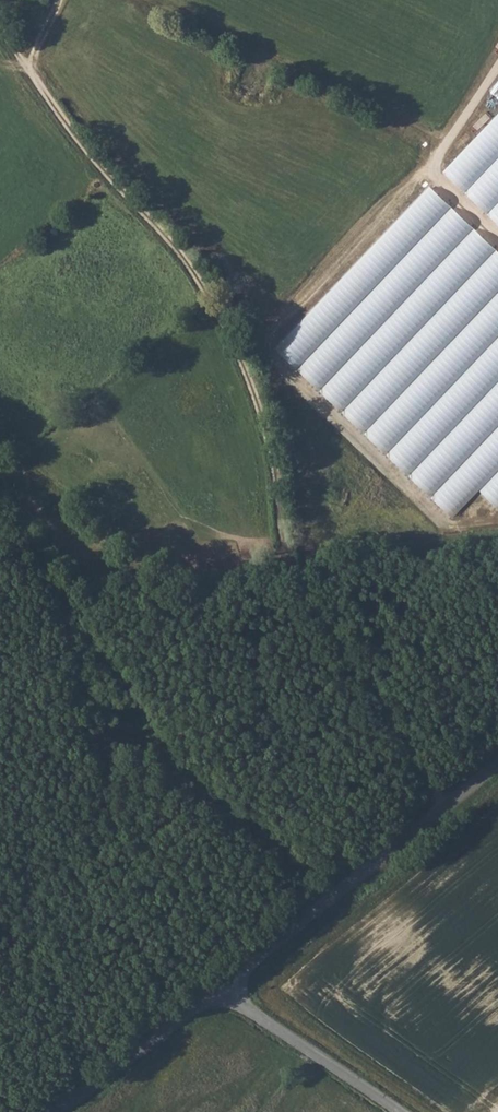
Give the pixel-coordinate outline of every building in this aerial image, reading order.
[(445,172),(497,223),(497,117),(445,172)] [(278,345),(455,517),(480,491),(497,508),(497,250),(433,186),(278,345)]
